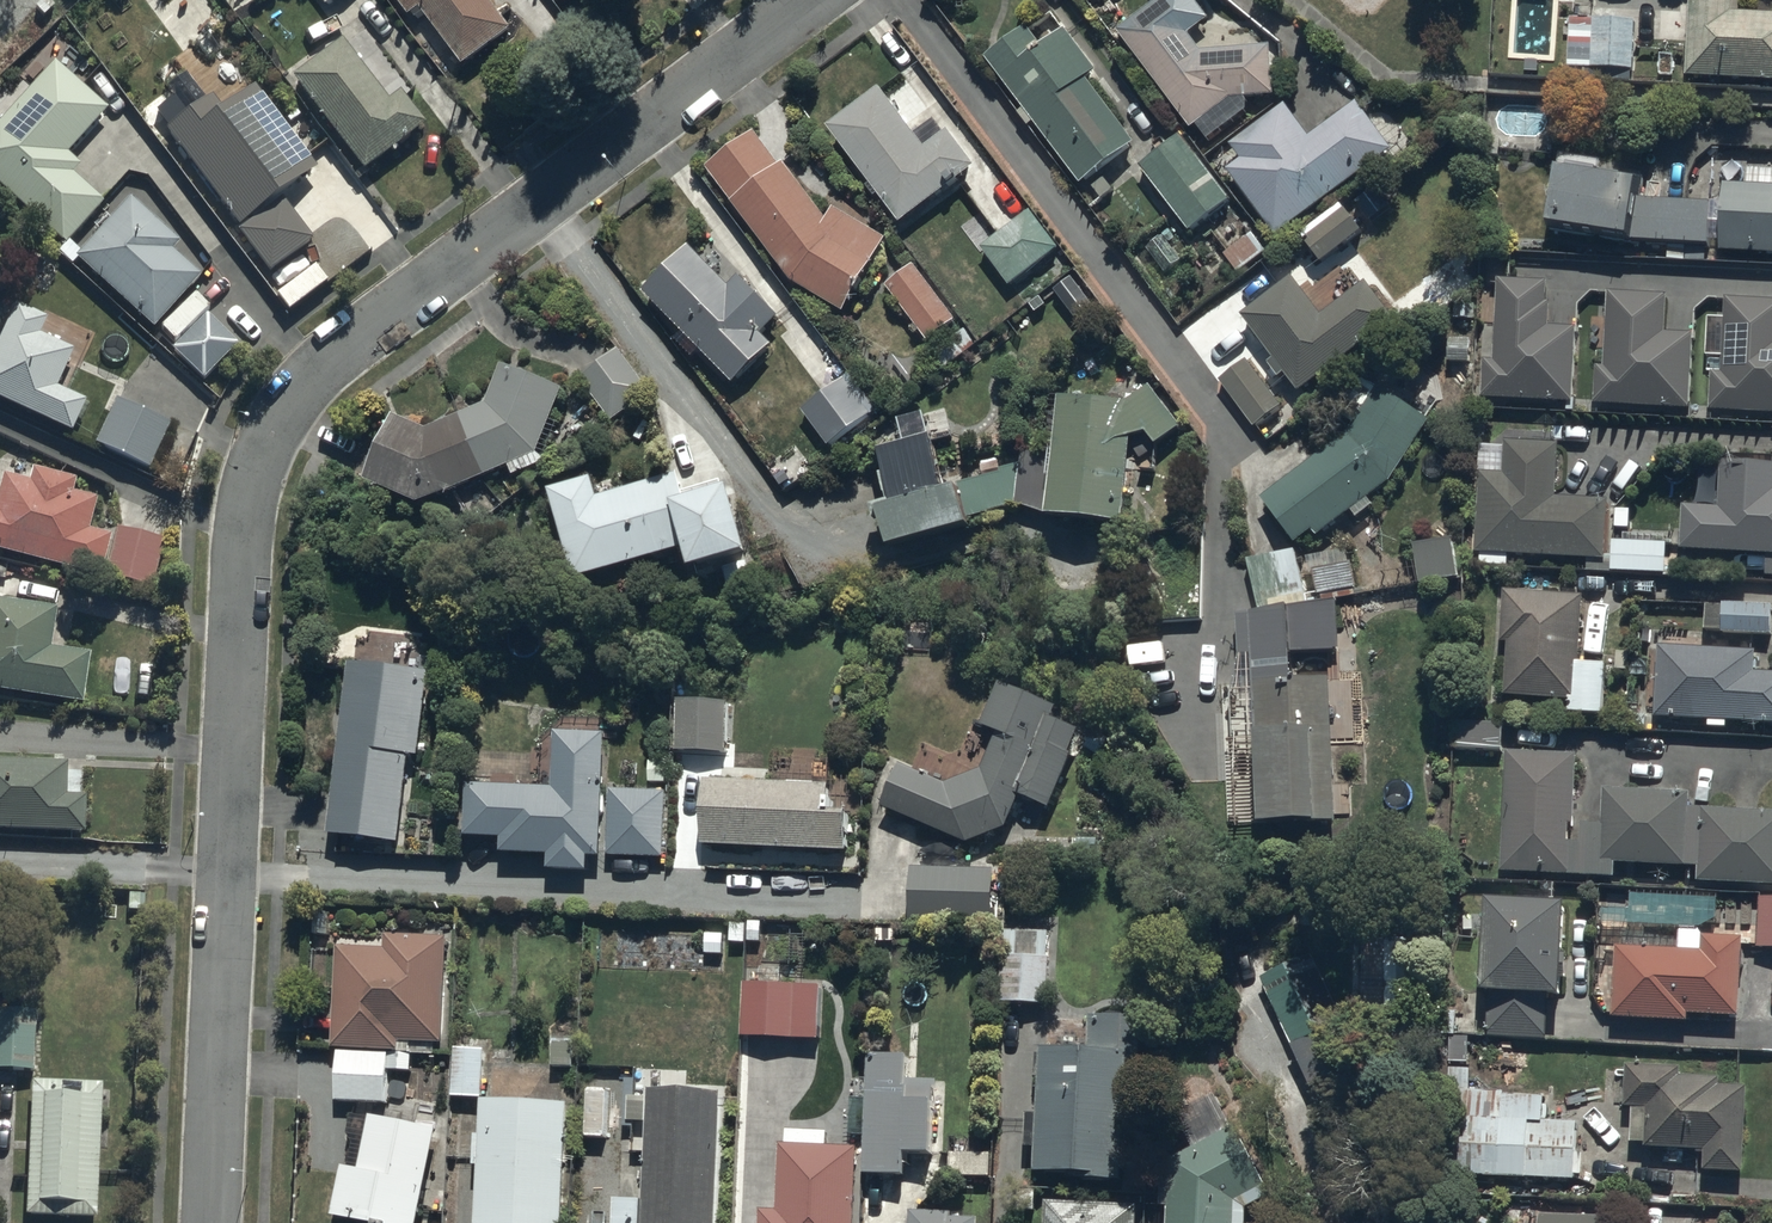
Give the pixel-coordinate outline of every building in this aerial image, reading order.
[(345,0),(321,0),(330,11),(345,0)] [(411,23),(422,15),(466,74),(514,38),(486,0),(394,0),(411,23)] [(566,12),(581,0),(556,0),(566,12)] [(1111,0),(1092,0),(1099,9),(1111,0)] [(1195,138),(1232,108),(1276,105),(1272,57),(1203,62),(1190,45),(1211,30),(1189,0),(1172,0),(1119,39),(1195,138)] [(1689,86),(1771,91),(1771,24),(1735,22),(1736,0),(1694,0),(1689,86)] [(1597,76),(1597,84),(1633,86),(1637,29),(1572,28),(1570,75),(1597,76)] [(1029,37),(989,67),(1083,193),(1138,152),(1089,88),(1099,80),(1069,40),(1045,58),(1029,37)] [(340,49),(292,87),(364,180),(426,132),(401,100),(388,110),(340,49)] [(67,240),(104,198),(73,170),(81,161),(69,150),(110,104),(56,57),(0,120),(0,181),(67,240)] [(167,139),(241,234),(237,237),(273,283),(315,251),(279,205),(318,175),(256,95),(223,120),(211,105),(167,139)] [(882,98),(829,138),(902,233),(977,176),(951,142),(929,159),(882,98)] [(1229,178),(1276,243),(1394,158),(1359,110),(1310,146),(1287,114),(1231,154),(1242,169),(1229,178)] [(756,142),(709,176),(795,291),(844,321),(887,248),(836,218),(829,231),(787,175),(783,178),(756,142)] [(1233,208),(1182,143),(1142,175),(1192,239),(1233,208)] [(1633,254),(1642,200),(1643,191),(1628,189),(1629,183),(1601,178),(1602,171),(1566,165),(1561,198),(1554,242),(1633,254)] [(1750,176),(1750,192),(1726,191),(1726,212),(1648,210),(1642,253),(1713,254),(1713,235),(1724,236),(1724,264),(1771,265),(1771,177),(1750,176)] [(131,208),(77,268),(154,338),(201,287),(173,261),(180,252),(131,208)] [(1343,211),(1300,241),(1322,273),(1365,243),(1354,227),(1343,211)] [(1026,225),(984,256),(1011,292),(1053,262),(1026,225)] [(1239,279),(1267,257),(1254,241),(1227,263),(1239,279)] [(692,257),(646,303),(687,344),(679,351),(695,367),(703,359),(736,393),(773,356),(762,345),(781,327),(742,287),(732,297),(692,257)] [(916,274),(889,295),(929,347),(956,327),(916,274)] [(1294,287),(1243,325),(1301,401),(1396,328),(1369,293),(1325,327),(1294,287)] [(1549,291),(1500,289),(1497,370),(1487,369),(1485,406),(1575,410),(1578,336),(1552,335),(1553,311),(1548,311),(1549,291)] [(1670,304),(1611,302),(1607,376),(1597,376),(1595,411),(1691,415),(1695,342),(1668,341),(1670,304)] [(1713,418),(1771,421),(1771,310),(1728,307),(1724,382),(1715,382),(1713,418)] [(16,315),(0,351),(0,409),(73,442),(87,412),(58,399),(75,360),(41,345),(48,329),(16,315)] [(209,325),(174,359),(203,389),(238,355),(209,325)] [(1247,366),(1222,386),(1258,433),(1283,413),(1247,366)] [(399,427),(368,493),(422,517),(539,462),(563,398),(504,376),(489,415),(431,441),(399,427)] [(831,454),(878,417),(849,380),(802,418),(831,454)] [(1349,444),(1262,508),(1296,553),(1315,540),(1320,546),(1392,491),(1431,431),(1380,398),(1363,387),(1334,435),(1349,444)] [(1023,471),(1019,511),(1051,522),(1051,529),(1125,535),(1131,449),(1148,441),(1157,454),(1183,436),(1154,395),(1129,413),(1059,406),(1056,462),(1023,471)] [(171,433),(116,406),(93,451),(149,478),(171,433)] [(1019,511),(1023,471),(947,498),(933,449),(881,464),(899,526),(883,531),(894,568),(973,544),(968,526),(1019,511)] [(1509,572),(1509,562),(1608,566),(1610,509),(1557,507),(1559,453),(1507,451),(1506,481),(1482,480),(1479,560),(1482,561),(1482,571),(1509,572)] [(1685,561),(1768,566),(1767,582),(1771,582),(1771,476),(1724,474),(1722,519),(1687,517),(1685,561)] [(102,585),(112,546),(89,540),(97,508),(74,503),(77,491),(35,481),(31,493),(5,487),(0,508),(0,559),(102,585)] [(723,493),(686,504),(679,483),(600,506),(595,487),(550,500),(577,592),(688,560),(696,587),(751,571),(732,504),(727,506),(723,493)] [(164,548),(118,537),(106,583),(152,595),(164,548)] [(1453,546),(1414,553),(1421,591),(1459,584),(1453,546)] [(1615,579),(1618,579),(1667,581),(1668,553),(1616,551),(1615,579)] [(1296,559),(1251,570),(1263,619),(1308,608),(1296,559)] [(1351,559),(1311,566),(1317,601),(1323,600),(1325,608),(1358,602),(1351,559)] [(1508,703),(1570,706),(1569,720),(1605,722),(1608,673),(1581,671),(1585,605),(1507,601),(1504,651),(1510,651),(1508,703)] [(1728,604),(1728,612),(1708,611),(1707,637),(1724,638),(1724,641),(1771,643),(1771,625),(1771,605),(1728,604)] [(0,610),(0,700),(84,712),(91,664),(52,659),(58,618),(0,610)] [(1295,689),(1295,665),(1294,661),(1341,660),(1340,614),(1290,615),(1290,620),(1239,622),(1243,660),(1232,699),(1235,748),(1260,747),(1265,840),(1321,837),(1320,832),(1339,831),(1331,688),(1295,689)] [(1711,730),(1711,735),(1729,736),(1729,730),(1771,732),(1771,683),(1756,682),(1757,662),(1661,658),(1658,727),(1711,730)] [(431,682),(351,672),(330,846),(400,854),(411,765),(420,766),(431,682)] [(904,775),(884,815),(970,853),(1007,839),(1022,806),(1050,819),(1082,746),(1055,734),(1060,722),(1002,697),(984,736),(1000,743),(983,783),(951,795),(904,775)] [(726,754),(727,705),(677,705),(676,753),(726,754)] [(1505,729),(1476,729),(1475,758),(1505,758),(1505,729)] [(606,746),(557,744),(556,797),(553,797),(468,795),(467,848),(505,849),(504,864),(552,866),(551,879),(589,880),(589,867),(602,867),(606,746)] [(1578,852),(1570,851),(1571,832),(1576,832),(1579,765),(1509,761),(1502,879),(1576,883),(1616,885),(1617,871),(1701,876),(1701,889),(1771,893),(1771,821),(1692,817),(1692,804),(1605,799),(1604,827),(1583,826),(1582,852),(1578,852)] [(86,843),(87,806),(66,805),(67,774),(0,772),(0,840),(86,843)] [(832,794),(706,791),(705,853),(849,857),(850,830),(834,829),(835,813),(831,812),(832,794)] [(671,801),(611,799),(608,864),(664,867),(664,862),(668,862),(671,801)] [(996,879),(913,877),(912,930),(995,931),(996,879)] [(1761,901),(1759,952),(1771,952),(1771,901),(1761,901)] [(1572,910),(1491,906),(1487,996),(1491,996),(1490,1031),(1548,1034),(1550,998),(1568,999),(1572,910)] [(1049,1010),(1052,940),(1003,938),(1000,1008),(1049,1010)] [(444,1052),(449,946),(387,944),(386,958),(339,956),(335,1057),(340,1057),(339,1106),(388,1108),(389,1076),(412,1077),(413,1060),(435,1060),(436,1052),(444,1052)] [(1741,1026),(1743,978),(1747,978),(1748,962),(1744,962),(1745,948),(1704,945),(1703,962),(1619,957),(1615,1027),(1690,1032),(1691,1023),(1741,1026)] [(744,992),(743,1044),(820,1047),(822,995),(744,992)] [(33,1080),(36,1022),(0,1020),(0,1078),(33,1080)] [(1090,1061),(1044,1059),(1039,1187),(1124,1191),(1129,1069),(1141,1070),(1142,1028),(1092,1026),(1090,1061)] [(471,1038),(455,1037),(452,1105),(484,1107),(487,1058),(470,1057),(471,1038)] [(909,1067),(870,1066),(865,1185),(907,1187),(908,1167),(934,1168),(935,1097),(939,1097),(939,1089),(908,1089),(909,1067)] [(1683,1078),(1629,1075),(1627,1115),(1650,1116),(1648,1156),(1707,1159),(1706,1182),(1746,1184),(1750,1098),(1722,1097),(1722,1088),(1683,1086),(1683,1078)] [(1529,1186),(1529,1183),(1575,1185),(1578,1129),(1545,1127),(1546,1123),(1562,1124),(1563,1108),(1506,1106),(1507,1097),(1471,1095),(1472,1078),(1448,1076),(1446,1149),(1444,1183),(1529,1186)] [(33,1092),(28,1222),(97,1222),(101,1094),(33,1092)] [(650,1128),(649,1155),(623,1154),(622,1200),(647,1201),(647,1212),(618,1211),(618,1222),(717,1222),(721,1103),(651,1100),(650,1105),(631,1104),(630,1127),(650,1128)] [(570,1116),(485,1113),(481,1222),(566,1222),(570,1116)] [(438,1140),(372,1127),(361,1180),(344,1176),(335,1222),(422,1222),(438,1140)] [(1169,1222),(1249,1222),(1249,1216),(1271,1205),(1233,1133),(1173,1165),(1169,1222)] [(857,1160),(825,1159),(825,1136),(787,1135),(786,1157),(778,1157),(776,1222),(855,1222),(857,1160)] [(991,1160),(951,1160),(951,1184),(991,1185),(991,1160)] [(1047,1212),(1046,1222),(1138,1222),(1138,1215),(1047,1212)]
